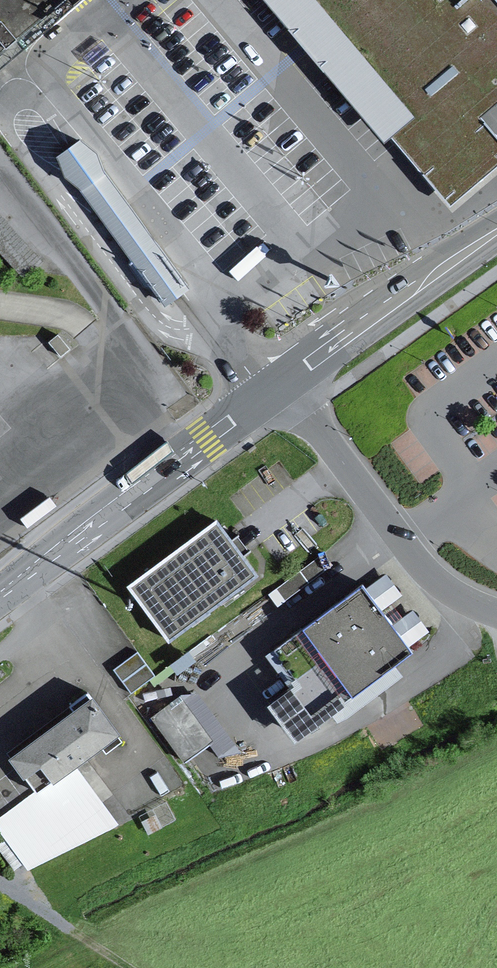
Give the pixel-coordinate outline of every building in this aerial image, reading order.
[(66,0),(0,0),(0,54),(66,0)] [(356,93),(349,100),(420,170),(473,116),(496,92),(496,18),(479,0),(262,0),(356,93)] [(473,116),(420,170),(411,176),(426,190),(447,211),(457,221),(496,181),(496,140),(489,132),(473,116)] [(152,287),(166,305),(189,287),(119,192),(104,170),(97,152),(80,137),(57,154),(66,174),(80,187),(130,258),(128,264),(144,287),(152,287)] [(24,279),(44,261),(0,213),(0,253),(24,279)] [(59,334),(50,342),(61,356),(70,348),(59,334)] [(217,521),(129,586),(169,638),(256,574),(236,547),(217,521)] [(324,553),(269,594),(278,605),(332,564),(324,553)] [(386,573),(366,588),(383,610),(403,595),(386,573)] [(362,583),(273,649),(297,681),(266,703),(294,740),(331,712),(394,664),(414,649),(411,645),(394,624),(383,610),(366,588),(362,583)] [(413,609),(394,624),(411,645),(430,631),(413,609)] [(138,652),(114,669),(132,693),(155,675),(138,652)] [(394,664),(331,712),(337,722),(348,717),(403,676),(394,664)] [(181,694),(152,716),(185,760),(214,739),(181,694)] [(29,869),(118,822),(76,764),(118,730),(93,696),(12,756),(36,791),(0,817),(0,828),(29,869)] [(156,814),(141,821),(148,835),(163,828),(156,814)]
